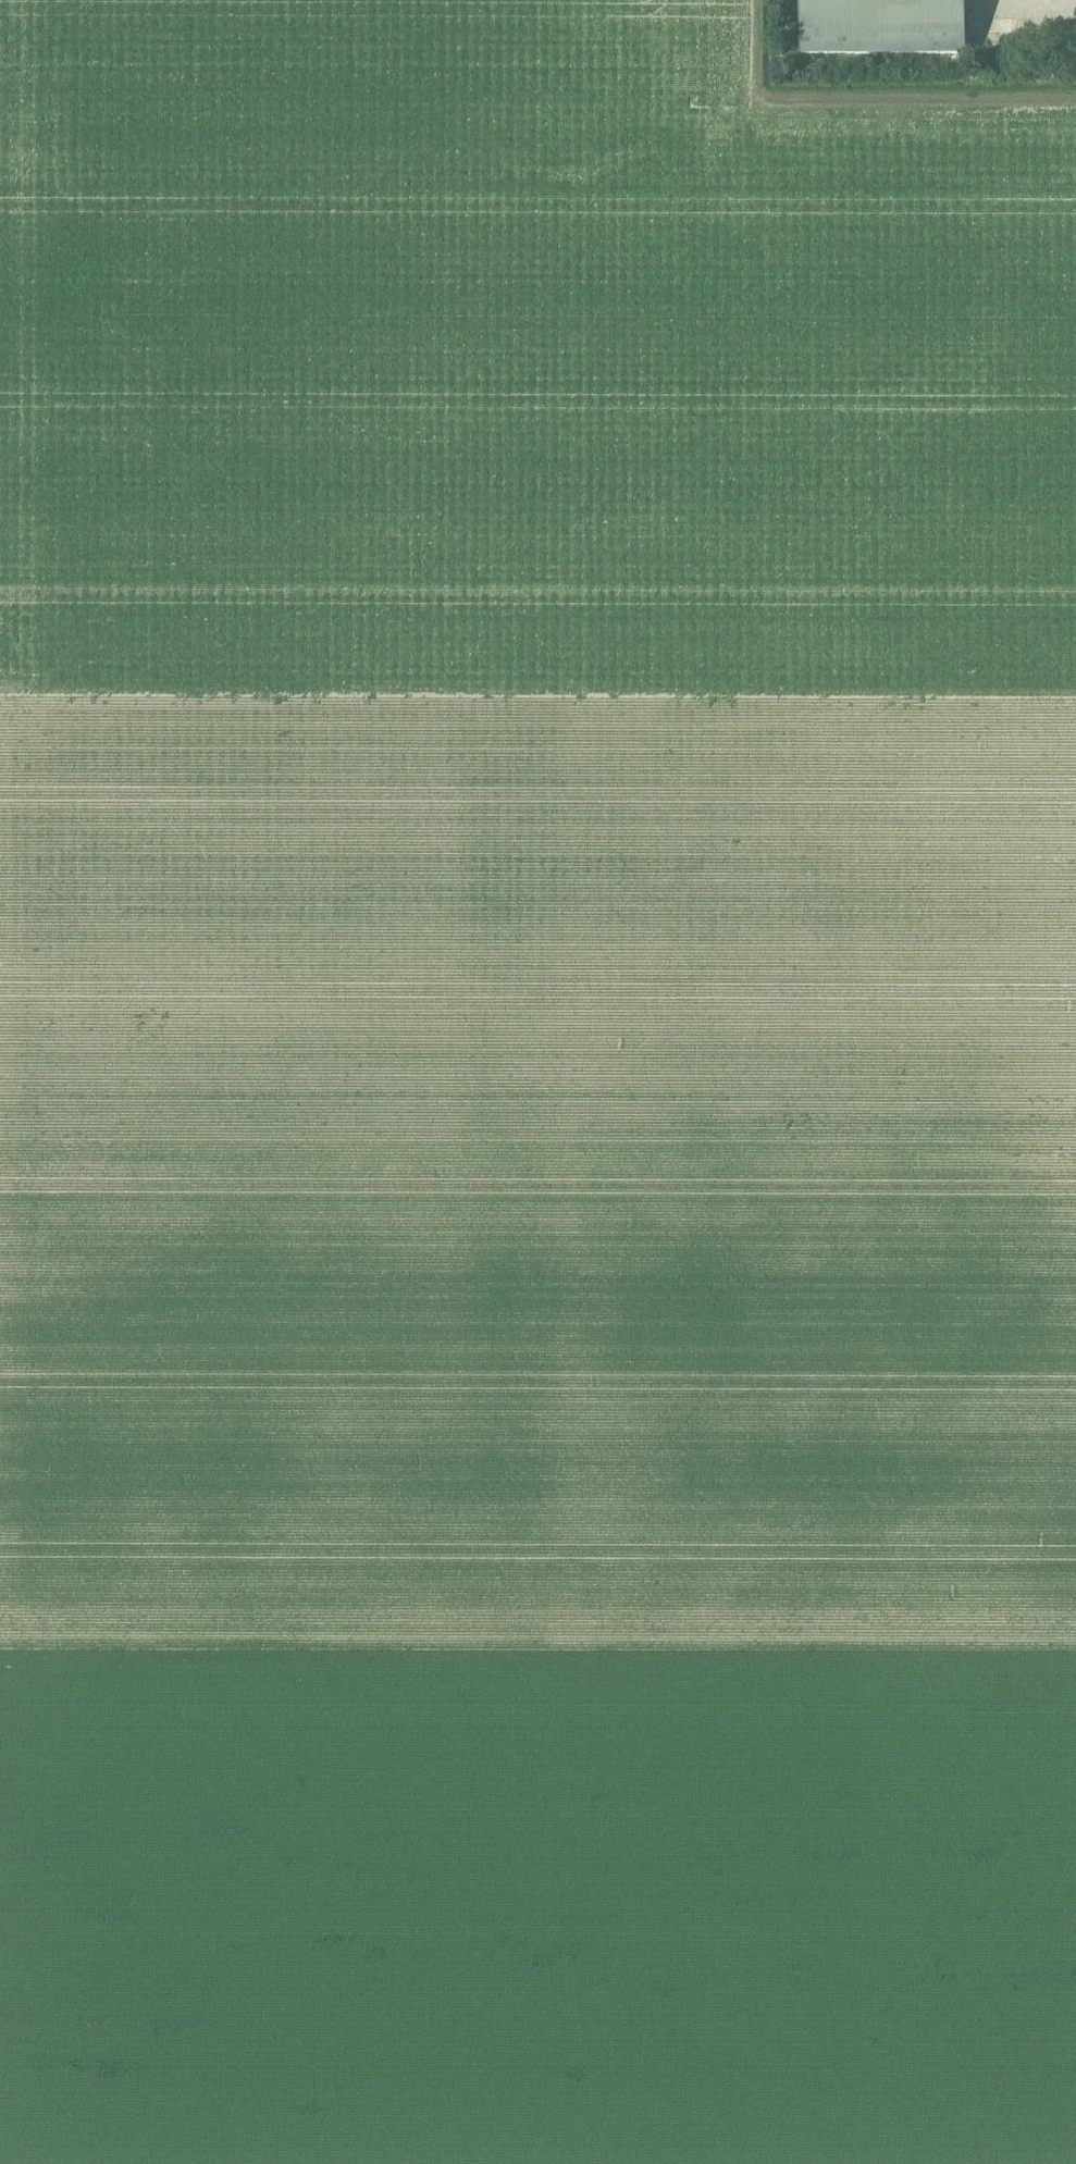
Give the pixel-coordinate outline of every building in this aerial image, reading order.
[(800,56),(965,56),(965,0),(800,0),(800,56)]
